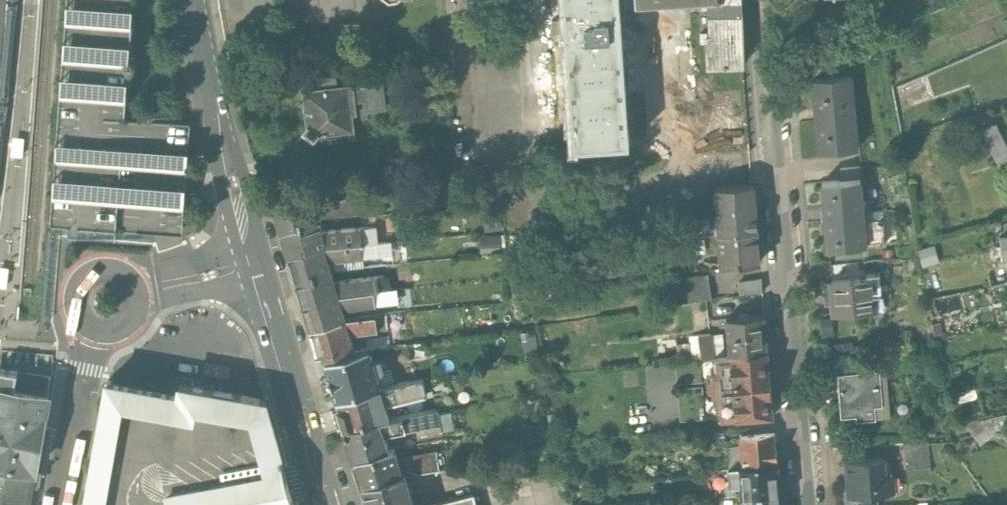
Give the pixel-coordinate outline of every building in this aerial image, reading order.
[(183,237),(191,123),(127,119),(135,0),(68,0),(54,198),(52,225),(68,227),(67,237),(141,244),(142,234),(164,235),(183,237)] [(575,135),(627,133),(622,0),(570,0),(575,135)] [(712,21),(708,22),(710,53),(746,51),(743,0),(711,0),(712,21)] [(306,83),(310,120),(305,125),(315,134),(319,128),(322,127),(323,141),(356,137),(352,106),(387,102),(384,75),(354,79),(352,67),(321,70),(322,82),(306,83)] [(850,74),(814,77),(820,148),(856,145),(850,74)] [(984,129),(1002,163),(1006,160),(1006,137),(999,122),(984,129)] [(721,226),(759,223),(755,175),(717,179),(721,226)] [(829,246),(886,240),(884,222),(864,224),(860,179),(823,182),(829,246)] [(355,193),(272,199),(281,231),(319,220),(321,219),(318,210),(325,211),(356,208),(355,193)] [(501,208),(484,210),(485,228),(503,226),(501,208)] [(690,217),(690,230),(700,229),(700,216),(690,217)] [(361,228),(322,232),(319,220),(281,231),(289,257),(326,245),(361,242),(363,242),(361,230),(361,228)] [(759,223),(721,226),(724,256),(761,253),(759,223)] [(366,230),(361,230),(363,242),(377,240),(375,227),(366,228),(366,230)] [(500,231),(480,232),(481,248),(501,247),(500,231)] [(1001,231),(1002,234),(997,234),(997,241),(1006,240),(1006,231),(1001,231)] [(391,239),(377,240),(363,242),(361,242),(362,257),(382,255),(382,261),(393,260),(391,239)] [(1006,251),(1006,240),(997,241),(997,248),(1002,247),(1002,252),(1006,251)] [(362,257),(361,242),(326,245),(289,257),(296,282),(331,271),(327,260),(362,257)] [(830,262),(832,278),(868,275),(867,270),(866,259),(830,262)] [(688,270),(692,295),(714,291),(710,267),(688,270)] [(767,268),(742,269),(743,282),(767,280),(767,268)] [(868,275),(832,278),(832,279),(833,299),(834,311),(872,308),(877,307),(876,292),(883,292),(881,269),(867,270),(868,275)] [(303,305),(339,295),(371,292),(369,278),(334,282),(331,271),(296,282),(303,305)] [(371,292),(374,291),(387,290),(385,276),(369,278),(371,292)] [(387,290),(374,291),(376,305),(392,303),(390,289),(387,290)] [(345,318),(342,308),(376,305),(374,291),(371,292),(339,295),(303,305),(310,329),(345,318)] [(728,309),(731,347),(769,342),(765,306),(751,307),(751,303),(739,303),(739,308),(728,309)] [(386,314),(376,315),(377,331),(388,329),(386,314)] [(376,315),(345,318),(310,329),(318,355),(353,345),(349,333),(377,331),(376,315)] [(702,351),(715,349),(712,325),(692,328),(695,351),(702,351)] [(731,347),(715,349),(720,410),(738,409),(738,410),(774,407),(769,342),(731,347)] [(377,375),(380,371),(384,370),(381,358),(372,360),(368,347),(326,360),(330,374),(329,375),(332,387),(333,387),(337,400),(381,387),(377,375)] [(704,375),(702,351),(695,351),(678,354),(679,376),(704,375)] [(839,371),(843,412),(858,411),(858,415),(875,414),(874,401),(882,401),(879,368),(839,371)] [(0,370),(0,504),(28,504),(35,467),(51,380),(0,370)] [(402,382),(406,397),(426,391),(422,377),(402,382)] [(337,400),(345,428),(390,417),(385,403),(406,397),(402,382),(381,387),(337,400)] [(290,488),(266,402),(181,387),(179,396),(107,384),(86,504),(295,504),(290,488)] [(394,416),(403,415),(408,414),(407,408),(393,410),(394,416)] [(438,408),(408,414),(403,415),(406,429),(417,427),(419,438),(444,433),(441,420),(448,419),(446,412),(439,414),(438,408)] [(390,417),(345,428),(355,459),(390,449),(383,428),(389,426),(390,432),(406,429),(403,415),(394,416),(390,417)] [(743,454),(744,461),(778,458),(775,426),(742,429),(743,454)] [(905,439),(908,464),(932,462),(929,437),(905,439)] [(395,448),(390,449),(355,459),(363,486),(406,474),(424,471),(422,454),(398,458),(395,448)] [(422,454),(424,471),(441,468),(438,451),(422,454)] [(744,461),(743,454),(733,455),(734,463),(740,462),(744,461)] [(884,455),(883,454),(846,457),(848,477),(849,477),(850,492),(865,491),(866,492),(867,493),(869,493),(871,493),(873,492),(874,491),(875,490),(894,489),(893,471),(886,471),(884,455)] [(740,462),(742,489),(780,486),(778,458),(744,461),(740,462)] [(406,474),(363,486),(366,499),(409,490),(406,474)] [(708,485),(708,493),(726,491),(726,483),(708,485)] [(743,504),(782,504),(780,486),(742,489),(743,504)] [(366,499),(367,504),(413,504),(409,490),(366,499)] [(474,495),(434,504),(476,504),(474,495)]
